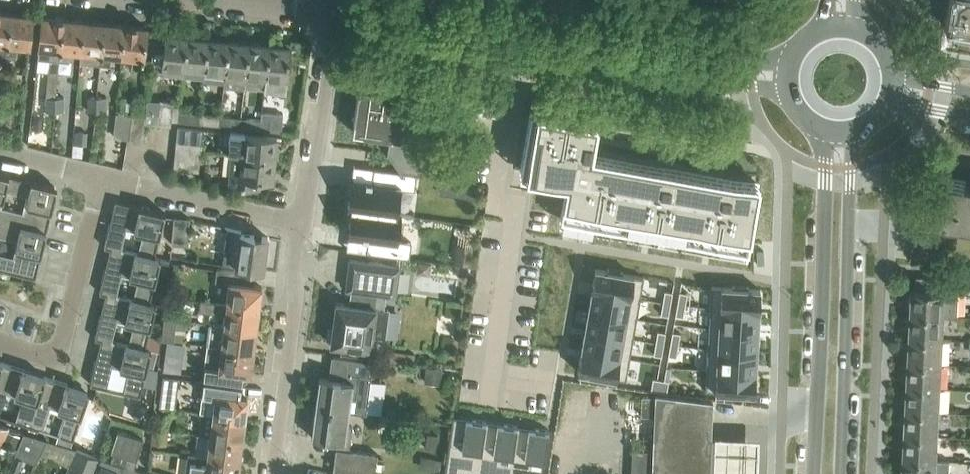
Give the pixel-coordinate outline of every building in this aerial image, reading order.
[(948,0),(921,0),(920,6),(946,10),(948,0)] [(946,10),(944,25),(969,29),(969,0),(948,0),(946,10)] [(11,12),(0,11),(0,52),(7,53),(11,12)] [(29,44),(32,14),(11,12),(7,53),(16,54),(18,43),(29,44)] [(59,59),(64,18),(42,15),(38,56),(50,58),(49,69),(46,95),(54,95),(56,95),(60,59),(59,59)] [(81,51),(84,20),(64,18),(59,59),(60,59),(70,60),(70,50),(81,51)] [(101,63),(105,22),(84,20),(81,51),(80,61),(101,63)] [(122,55),(126,24),(105,22),(101,63),(111,64),(112,54),(122,55)] [(144,57),(147,26),(126,24),(122,55),(133,56),(132,66),(141,68),(142,56),(144,57)] [(183,71),(187,35),(166,33),(166,37),(154,36),(150,68),(183,71)] [(204,73),(208,38),(187,35),(183,71),(204,73)] [(223,87),(228,40),(208,38),(204,73),(203,85),(223,87)] [(245,78),(249,42),(228,40),(223,87),(244,90),(245,78)] [(245,78),(244,84),(265,87),(265,80),(269,44),(249,42),(245,78)] [(286,89),(290,46),(269,44),(265,80),(265,87),(286,89)] [(426,125),(408,100),(409,89),(360,82),(352,131),(389,136),(387,152),(400,169),(419,172),(424,142),(426,125)] [(149,92),(149,101),(177,102),(178,85),(163,84),(163,92),(149,92)] [(56,95),(54,95),(55,110),(63,109),(63,94),(56,95)] [(10,95),(2,95),(2,110),(10,110),(10,95)] [(46,95),(46,110),(55,110),(54,95),(46,95)] [(97,110),(97,95),(88,95),(88,110),(88,111),(96,110),(97,110)] [(106,95),(97,95),(97,110),(107,110),(106,95)] [(116,95),(117,110),(119,110),(127,110),(127,95),(116,95)] [(158,112),(157,123),(171,125),(172,120),(178,120),(179,111),(180,111),(180,105),(173,104),(159,103),(158,112)] [(130,140),(133,110),(127,110),(119,110),(116,136),(129,138),(129,140),(130,140)] [(157,123),(158,112),(133,110),(130,140),(143,141),(145,122),(157,123)] [(179,111),(178,120),(193,122),(194,112),(180,111),(179,111)] [(280,131),(282,118),(283,114),(262,111),(262,116),(261,119),(260,129),(280,131)] [(530,121),(522,161),(534,163),(532,172),(568,179),(562,213),(746,245),(757,182),(590,153),(595,121),(539,111),(537,122),(530,121)] [(206,114),(205,123),(219,125),(220,115),(206,114)] [(220,115),(219,125),(234,126),(235,117),(220,115)] [(247,118),(246,127),(260,129),(261,119),(247,118)] [(178,126),(177,140),(202,143),(203,128),(178,126)] [(76,131),(75,142),(86,144),(87,132),(76,131)] [(231,132),(229,151),(232,152),(239,152),(239,154),(274,158),(277,137),(231,132)] [(201,157),(202,143),(177,140),(175,154),(201,157)] [(272,178),(274,158),(238,154),(239,152),(232,152),(232,153),(229,184),(260,187),(261,177),(272,178)] [(200,170),(201,157),(175,154),(174,168),(200,170)] [(352,179),(348,207),(399,213),(395,212),(399,187),(414,189),(416,175),(418,175),(418,174),(373,168),(371,181),(352,179)] [(0,208),(0,221),(43,231),(43,232),(46,232),(53,202),(51,201),(55,186),(8,175),(5,188),(27,193),(23,209),(1,204),(0,208)] [(950,178),(948,192),(946,204),(944,215),(943,219),(944,219),(969,223),(969,181),(950,178)] [(946,204),(948,192),(922,188),(920,200),(946,204)] [(944,215),(946,204),(920,200),(919,211),(944,215)] [(112,215),(104,245),(122,250),(127,227),(144,231),(138,253),(154,257),(154,256),(165,212),(117,201),(114,216),(112,215)] [(348,207),(352,208),(348,235),(368,237),(366,251),(410,257),(412,241),(396,239),(399,214),(399,213),(348,207)] [(943,219),(944,215),(919,211),(917,223),(943,227),(944,219),(943,219)] [(187,245),(189,217),(174,216),(171,243),(187,245)] [(23,274),(35,277),(43,246),(40,245),(43,232),(43,231),(0,221),(0,234),(16,238),(12,255),(0,252),(0,268),(23,274)] [(941,238),(943,227),(917,223),(915,235),(941,238)] [(241,230),(228,227),(222,263),(235,264),(234,266),(264,270),(268,236),(241,232),(241,230)] [(107,261),(100,291),(117,295),(123,273),(139,277),(133,299),(149,303),(150,302),(158,266),(160,258),(154,256),(154,257),(138,253),(122,250),(104,245),(104,246),(113,248),(111,255),(109,262),(107,261)] [(374,320),(376,307),(385,300),(386,293),(395,295),(399,265),(350,259),(346,288),(351,289),(349,304),(336,302),(331,344),(370,349),(372,335),(375,335),(379,335),(382,332),(383,328),(382,324),(380,321),(376,320),(374,320)] [(261,286),(254,285),(255,273),(217,268),(216,279),(229,281),(227,302),(227,303),(259,308),(261,286)] [(641,298),(645,277),(624,273),(624,271),(609,268),(608,270),(597,268),(593,290),(641,298)] [(959,315),(960,291),(961,278),(917,276),(916,288),(913,288),(912,313),(945,315),(945,314),(959,315)] [(223,301),(224,283),(204,282),(203,299),(223,301)] [(711,286),(710,309),(758,311),(760,289),(748,288),(748,286),(733,285),(733,287),(711,286)] [(638,318),(641,298),(593,290),(590,310),(638,318)] [(664,290),(662,302),(670,303),(672,291),(664,290)] [(102,307),(95,337),(113,341),(118,319),(134,323),(129,345),(145,349),(145,348),(154,312),(156,303),(150,302),(149,303),(133,299),(117,295),(100,291),(99,292),(108,294),(106,301),(105,307),(102,307)] [(679,291),(677,303),(685,304),(687,292),(679,291)] [(256,329),(259,308),(227,303),(227,302),(201,299),(200,309),(225,313),(224,325),(256,329)] [(662,302),(660,314),(668,315),(670,303),(662,302)] [(677,303),(675,314),(683,316),(685,304),(677,303)] [(710,309),(709,329),(757,332),(758,311),(710,309)] [(634,338),(638,318),(590,310),(586,330),(634,338)] [(944,338),(945,315),(912,313),(911,337),(944,338)] [(164,316),(162,338),(167,339),(174,340),(176,317),(164,316)] [(256,329),(224,325),(209,323),(207,343),(208,343),(208,344),(253,350),(256,329)] [(709,329),(707,349),(756,352),(757,332),(709,329)] [(631,358),(634,338),(586,330),(583,350),(631,358)] [(657,330),(655,342),(663,343),(665,331),(657,330)] [(672,331),(670,343),(678,344),(680,332),(672,331)] [(97,352),(90,383),(95,385),(107,387),(112,365),(128,369),(123,391),(140,395),(149,358),(151,349),(145,348),(145,349),(129,345),(113,341),(95,337),(95,338),(103,340),(102,346),(100,353),(97,352)] [(943,363),(944,338),(911,337),(910,361),(943,363)] [(655,342),(653,354),(661,355),(663,343),(655,342)] [(670,343),(668,355),(676,356),(678,344),(670,343)] [(250,372),(253,350),(208,344),(204,376),(241,381),(242,371),(250,372)] [(149,358),(147,366),(153,367),(157,351),(151,349),(149,358)] [(707,349),(706,370),(755,372),(756,352),(707,349)] [(414,362),(415,353),(390,350),(389,359),(414,362)] [(627,379),(631,358),(583,350),(579,371),(591,373),(590,375),(606,378),(606,376),(627,379)] [(320,376),(316,406),(348,410),(351,396),(357,397),(359,372),(372,374),(374,361),(335,356),(332,378),(320,376)] [(43,378),(30,374),(31,371),(0,361),(0,362),(0,364),(0,365),(0,411),(7,391),(22,396),(15,420),(28,424),(44,378),(43,378)] [(941,387),(943,363),(910,361),(909,385),(941,387)] [(706,370),(705,390),(727,391),(727,393),(742,394),(742,392),(754,393),(755,372),(706,370)] [(73,439),(87,396),(88,393),(73,388),(74,385),(44,375),(43,378),(44,378),(28,424),(42,429),(50,405),(66,411),(58,434),(73,439)] [(176,408),(180,377),(164,376),(160,407),(176,408)] [(653,377),(651,389),(659,390),(661,379),(653,377)] [(661,379),(659,390),(666,392),(669,380),(661,379)] [(203,380),(200,412),(202,412),(212,414),(244,418),(247,396),(240,395),(241,385),(216,382),(203,380)] [(940,411),(941,387),(909,385),(908,410),(940,411)] [(718,434),(714,434),(714,435),(712,435),(713,399),(655,392),(653,448),(632,448),(632,473),(717,473),(718,434)] [(312,436),(337,439),(333,473),(375,473),(378,452),(350,449),(352,425),(347,424),(348,410),(316,406),(312,436)] [(939,435),(940,411),(908,410),(907,434),(939,435)] [(202,412),(200,434),(209,435),(242,439),(244,418),(212,414),(202,412)] [(444,473),(460,473),(461,472),(476,473),(477,473),(485,421),(472,419),(471,427),(453,424),(454,416),(453,416),(444,473)] [(477,473),(509,473),(516,425),(504,423),(502,431),(485,429),(486,421),(485,421),(477,473)] [(2,445),(3,441),(9,427),(0,423),(0,444),(2,445)] [(509,473),(542,473),(549,430),(535,428),(534,436),(516,433),(517,425),(516,425),(509,473)] [(9,427),(3,441),(18,447),(24,431),(9,427)] [(153,428),(151,441),(167,443),(169,429),(153,428)] [(111,460),(125,464),(134,467),(144,437),(118,429),(111,451),(114,451),(111,460)] [(46,438),(24,431),(18,447),(8,473),(18,473),(24,458),(36,463),(41,452),(46,438)] [(938,459),(939,435),(907,434),(905,458),(938,459)] [(206,456),(239,461),(242,439),(209,435),(207,454),(206,456)] [(75,447),(46,438),(41,452),(68,464),(75,447)] [(77,449),(66,473),(94,473),(100,459),(77,449)] [(188,473),(237,473),(239,461),(206,456),(191,454),(188,473)] [(951,460),(951,459),(938,459),(905,458),(905,473),(950,473),(951,460)] [(134,467),(125,464),(121,473),(156,473),(134,467)]
